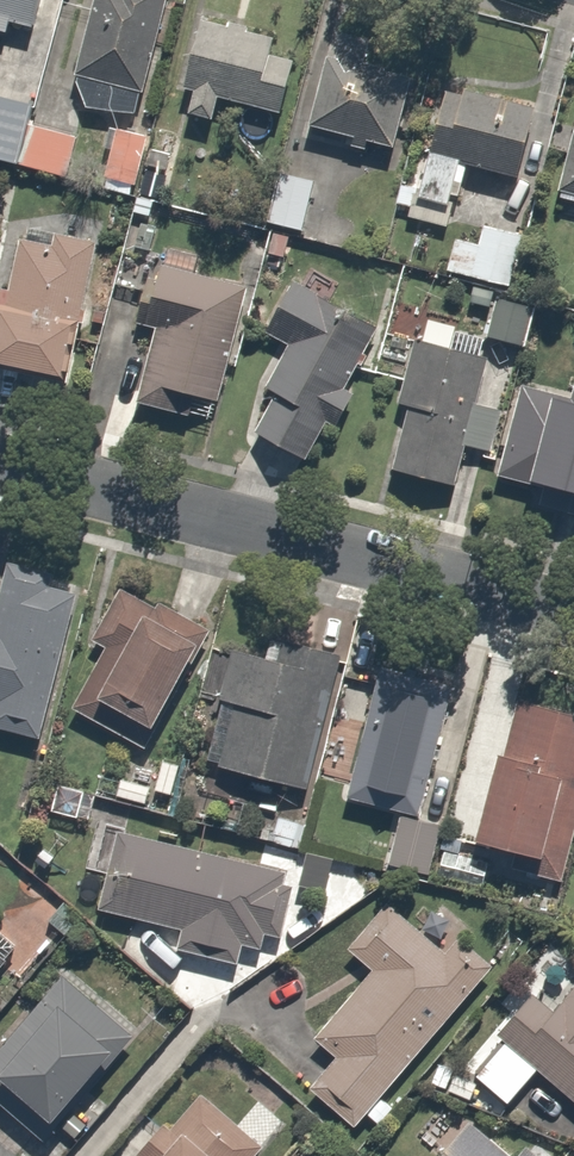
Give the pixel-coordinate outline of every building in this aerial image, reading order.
[(4,34),(8,21),(32,29),(41,0),(0,0),(0,32),(4,34)] [(82,83),(75,103),(132,122),(142,91),(172,0),(98,0),(72,79),(82,83)] [(275,35),(204,17),(184,92),(193,94),(188,114),(226,125),(232,103),(275,115),(289,62),(269,57),(275,35)] [(414,72),(330,44),(304,123),(388,151),(414,72)] [(538,105),(448,78),(405,218),(451,232),(471,169),(514,182),(538,105)] [(67,187),(85,130),(12,106),(0,102),(0,165),(67,187)] [(148,137),(118,125),(94,186),(125,197),(148,137)] [(558,194),(573,199),(573,143),(558,194)] [(314,184),(279,176),(261,253),(296,261),(314,184)] [(454,238),(446,269),(505,284),(519,229),(481,219),(474,244),(454,238)] [(20,229),(0,315),(0,364),(66,379),(73,349),(88,352),(97,312),(80,308),(95,247),(20,229)] [(246,276),(155,254),(137,327),(152,331),(134,404),(177,414),(181,396),(215,404),(246,276)] [(294,275),(291,279),(261,333),(286,347),(263,389),(272,394),(247,440),(295,467),(327,411),(340,419),(355,391),(339,382),(374,320),(294,275)] [(533,301),(505,292),(489,344),(517,353),(533,301)] [(489,358),(416,335),(394,404),(405,407),(386,467),(452,488),(465,448),(486,455),(500,411),(475,403),(489,358)] [(573,382),(568,401),(521,388),(497,477),(552,491),(546,511),(573,518),(573,382)] [(77,588),(6,567),(0,587),(0,727),(32,737),(77,588)] [(130,748),(208,635),(128,580),(88,638),(105,649),(67,704),(130,748)] [(302,792),(336,665),(268,647),(264,660),(224,649),(212,695),(227,699),(209,766),(302,792)] [(452,697),(377,673),(340,794),(415,817),(452,697)] [(511,852),(507,867),(557,881),(571,832),(573,820),(573,715),(514,698),(474,842),(511,852)] [(180,764),(161,758),(151,790),(171,796),(180,764)] [(147,781),(118,776),(114,800),(143,805),(147,781)] [(314,827),(272,816),(264,843),(306,855),(314,827)] [(439,826),(395,818),(386,867),(430,875),(439,826)] [(299,877),(113,834),(95,915),(178,934),(173,956),(234,970),(241,939),(283,948),(299,877)] [(2,977),(9,983),(53,927),(13,895),(0,911),(0,979),(2,977)] [(395,1109),(379,1094),(497,961),(461,929),(440,952),(387,904),(347,949),(367,967),(309,1033),(335,1056),(301,1095),(344,1133),(362,1112),(378,1127),(395,1109)] [(64,977),(0,1047),(0,1106),(38,1141),(132,1040),(64,977)] [(535,989),(494,1037),(503,1045),(478,1075),(512,1103),(537,1072),(573,1103),(573,987),(557,1007),(535,989)] [(194,1096),(144,1155),(246,1155),(254,1146),(194,1096)] [(467,1119),(435,1155),(508,1155),(467,1119)] [(529,1143),(517,1155),(544,1155),(529,1143)]
